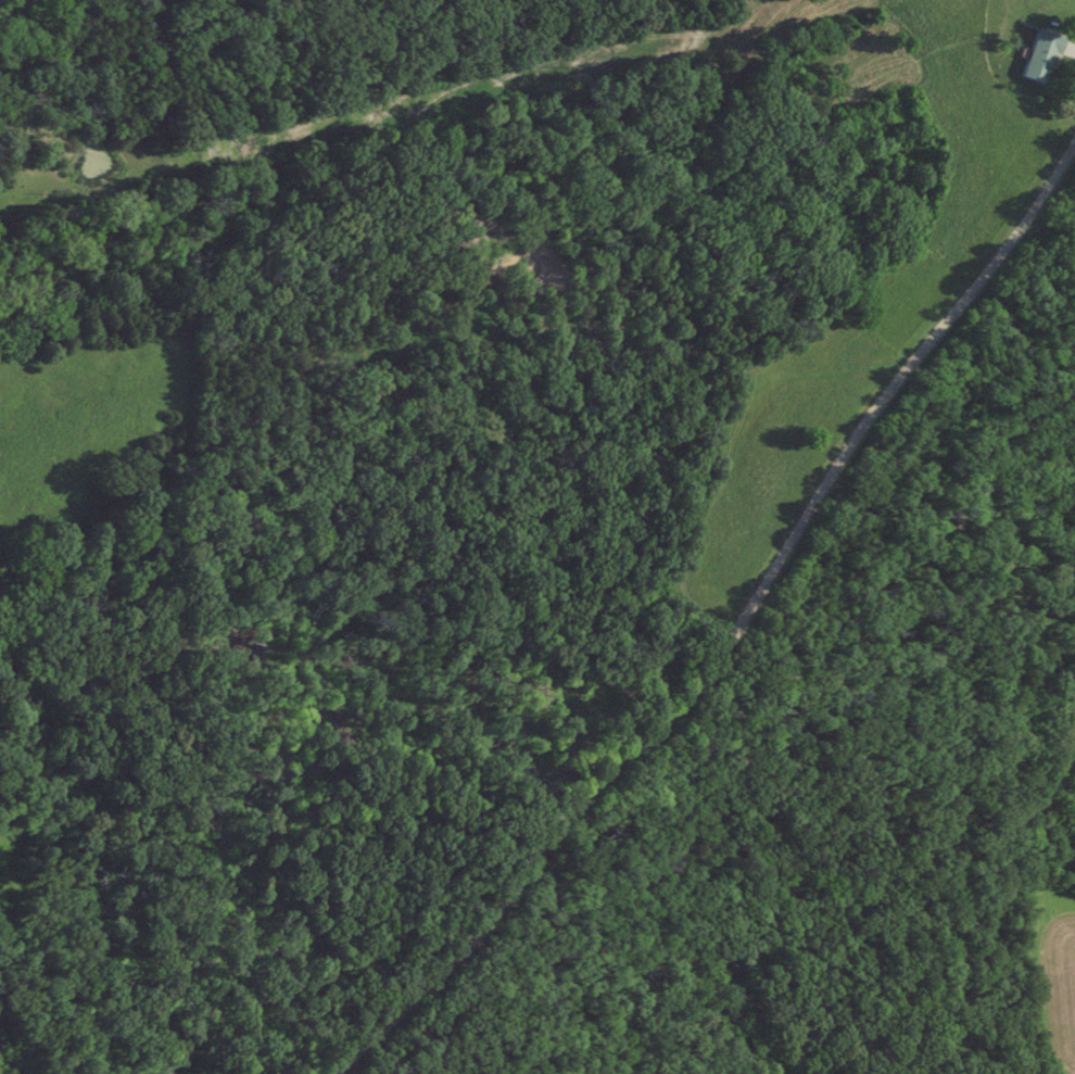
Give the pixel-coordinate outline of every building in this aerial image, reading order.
[(1046,86),(1063,38),(1038,29),(1021,77),(1046,86)]
